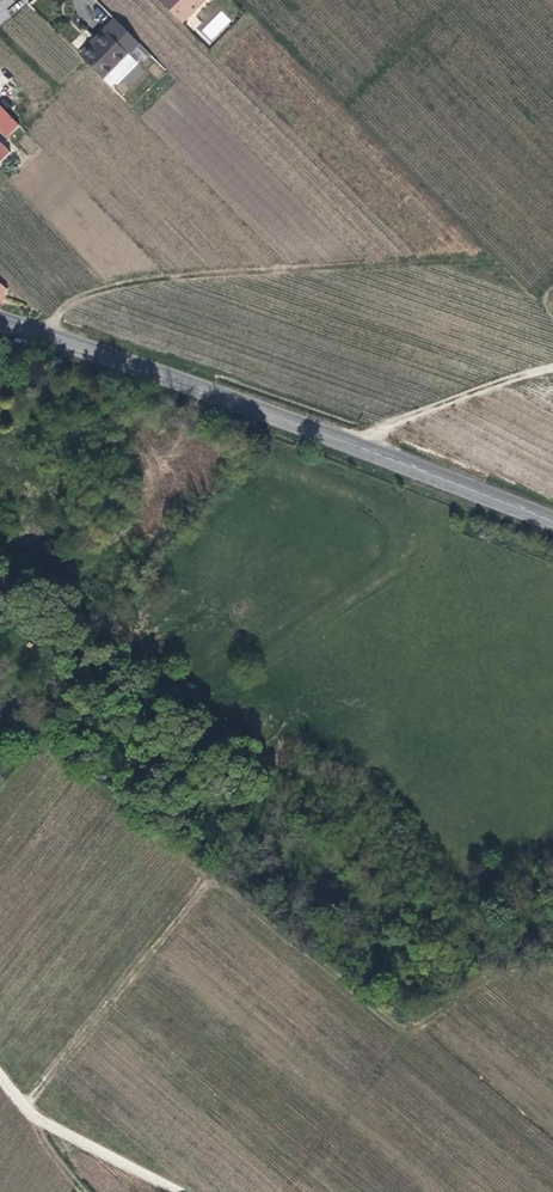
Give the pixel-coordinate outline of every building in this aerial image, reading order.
[(178,20),(186,12),(189,15),(205,0),(158,0),(178,20)] [(178,20),(181,23),(189,15),(186,12),(178,20)] [(126,70),(126,68),(126,66),(133,59),(128,54),(136,46),(142,52),(145,49),(113,18),(103,29),(105,31),(80,57),(109,85),(110,87),(126,70)] [(78,54),(80,57),(105,31),(103,29),(78,54)] [(126,68),(126,70),(135,61),(134,60),(133,59),(126,66),(126,68)] [(0,107),(0,132),(7,139),(19,128),(0,107)] [(3,144),(2,143),(0,142),(0,164),(11,153),(3,144)] [(6,303),(10,292),(0,277),(0,302),(6,303)]
